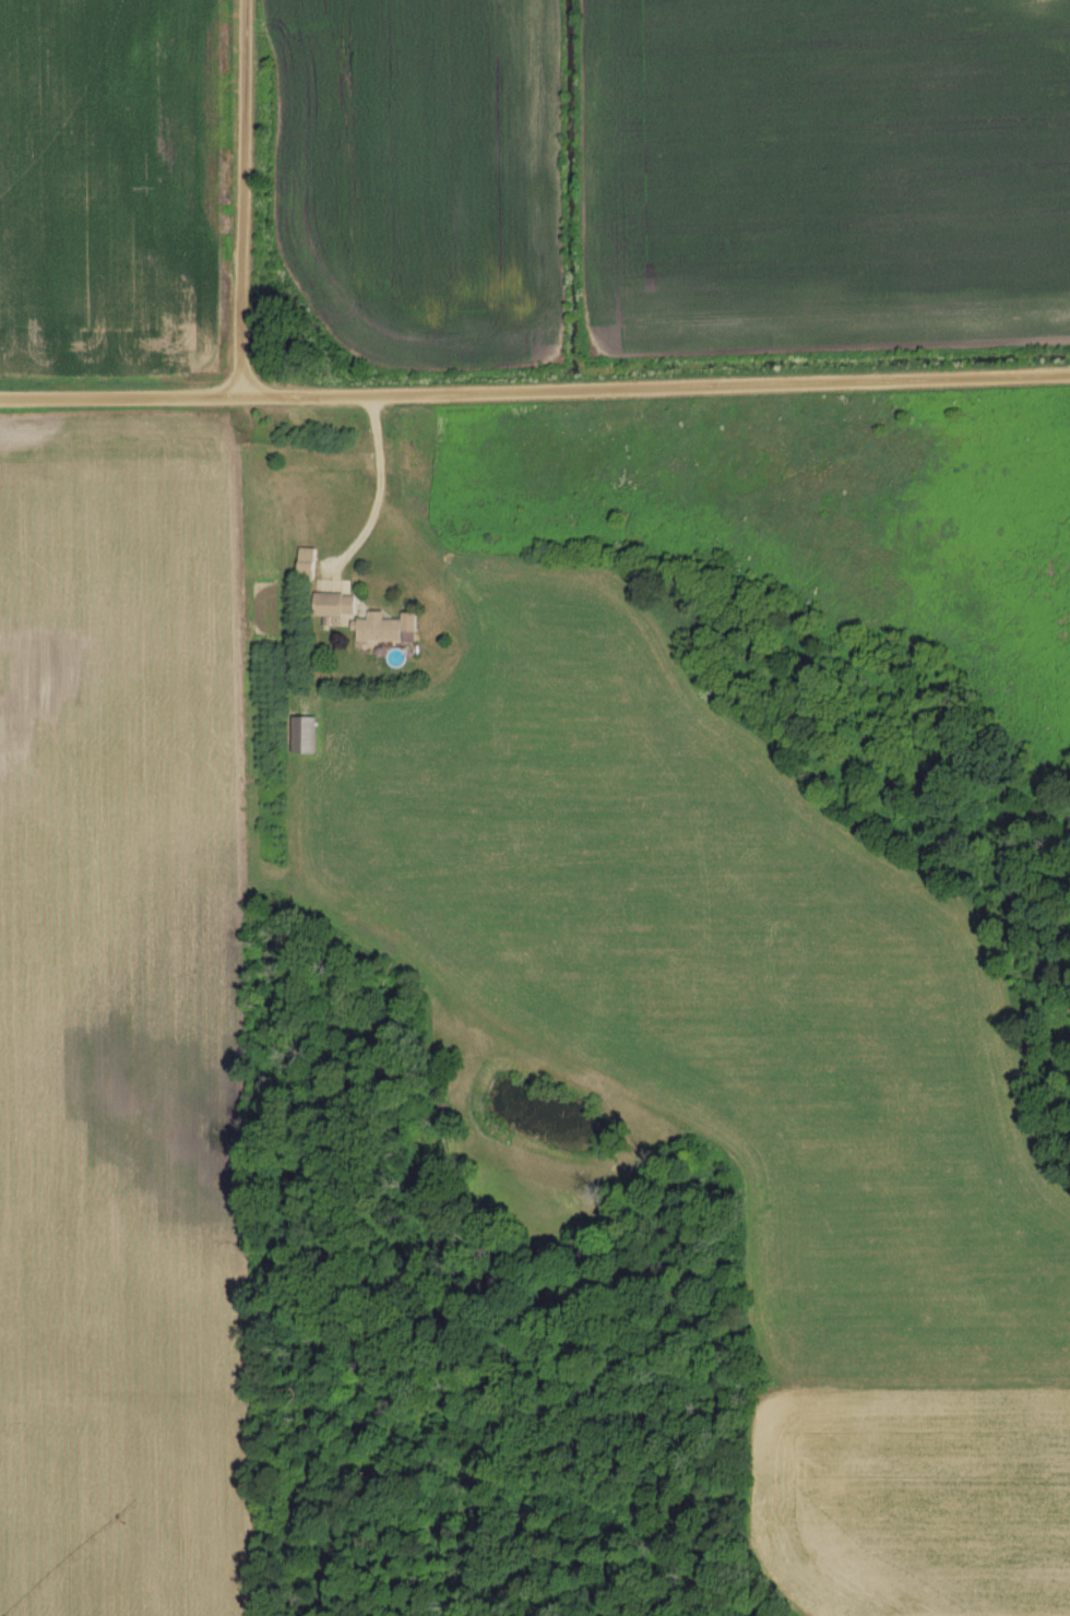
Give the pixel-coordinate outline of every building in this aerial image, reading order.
[(346,594),(317,594),(317,616),(346,616),(346,594)] [(360,641),(404,641),(404,620),(386,620),(386,611),(371,611),(371,619),(360,619),(360,641)]
